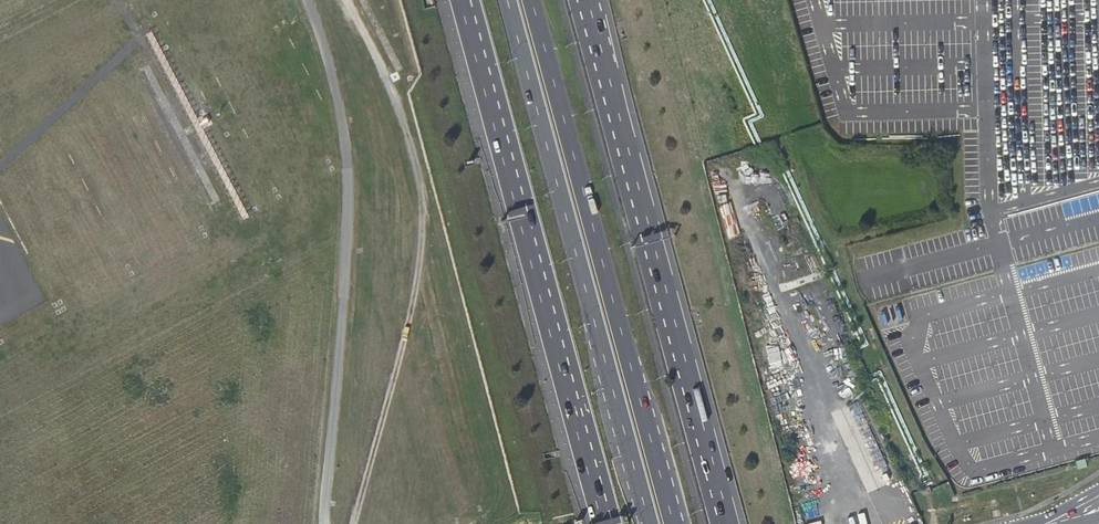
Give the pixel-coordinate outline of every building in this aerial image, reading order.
[(1085,460),(1076,462),(1078,470),(1087,467),(1085,460)] [(929,488),(921,491),(923,496),(931,493),(929,488)]
